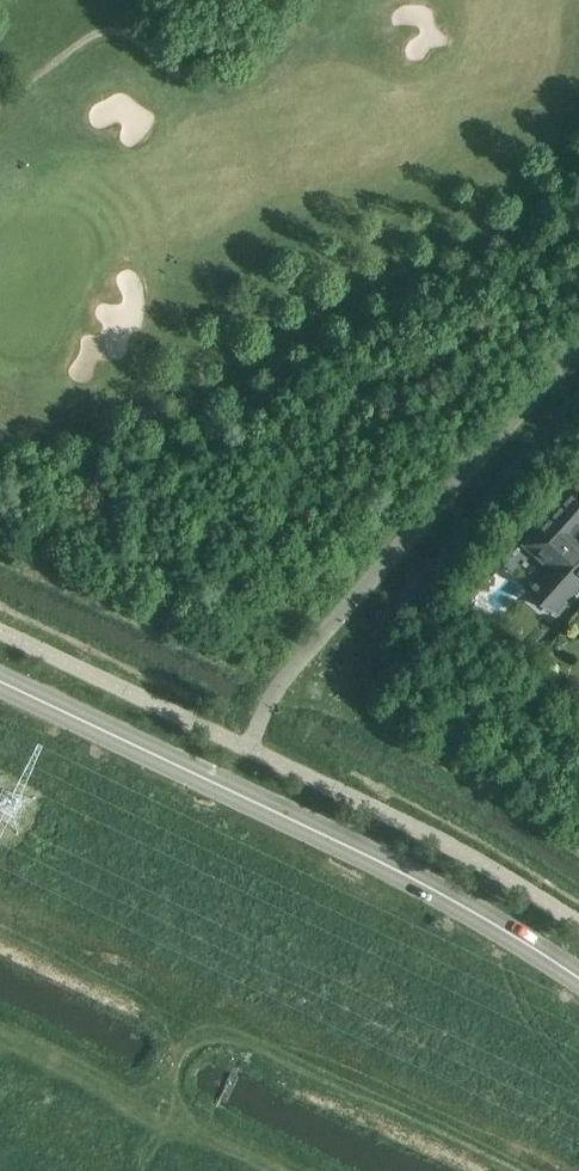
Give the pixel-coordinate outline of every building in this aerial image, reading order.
[(524,545),(551,569),(540,581),(528,593),(554,617),(566,604),(567,605),(578,591),(578,547),(569,538),(578,527),(578,482),(577,480),(557,502),(562,507),(550,521),(548,519),(524,545)]
